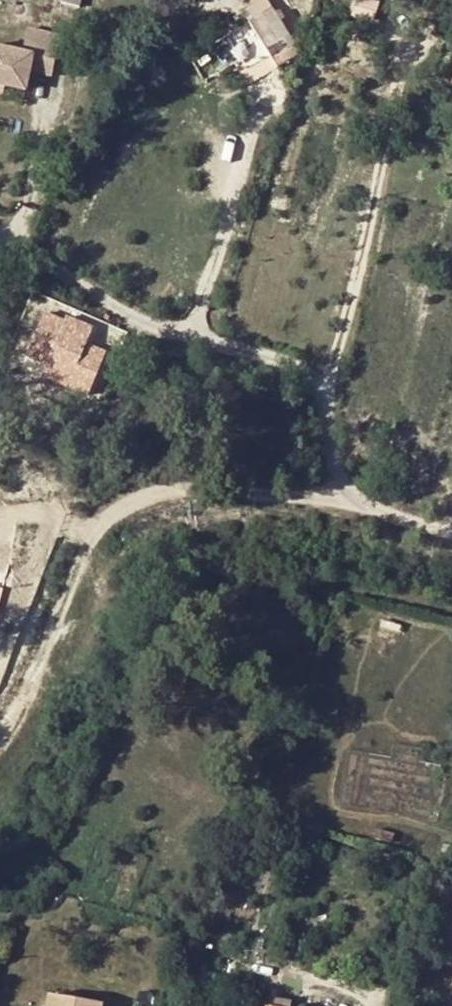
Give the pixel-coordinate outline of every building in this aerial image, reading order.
[(269,12),(255,21),(282,62),(296,53),(269,12)] [(282,62),(255,21),(248,25),(275,67),(282,62)] [(31,86),(34,67),(35,59),(58,62),(62,32),(29,28),(26,48),(0,44),(0,82),(31,86)] [(58,62),(35,59),(34,67),(57,70),(58,62)] [(81,342),(87,326),(62,316),(56,333),(61,335),(53,354),(97,373),(105,352),(81,342)] [(448,854),(451,845),(442,843),(440,853),(448,854)] [(47,1005),(99,1005),(99,1001),(49,993),(47,1005)]
